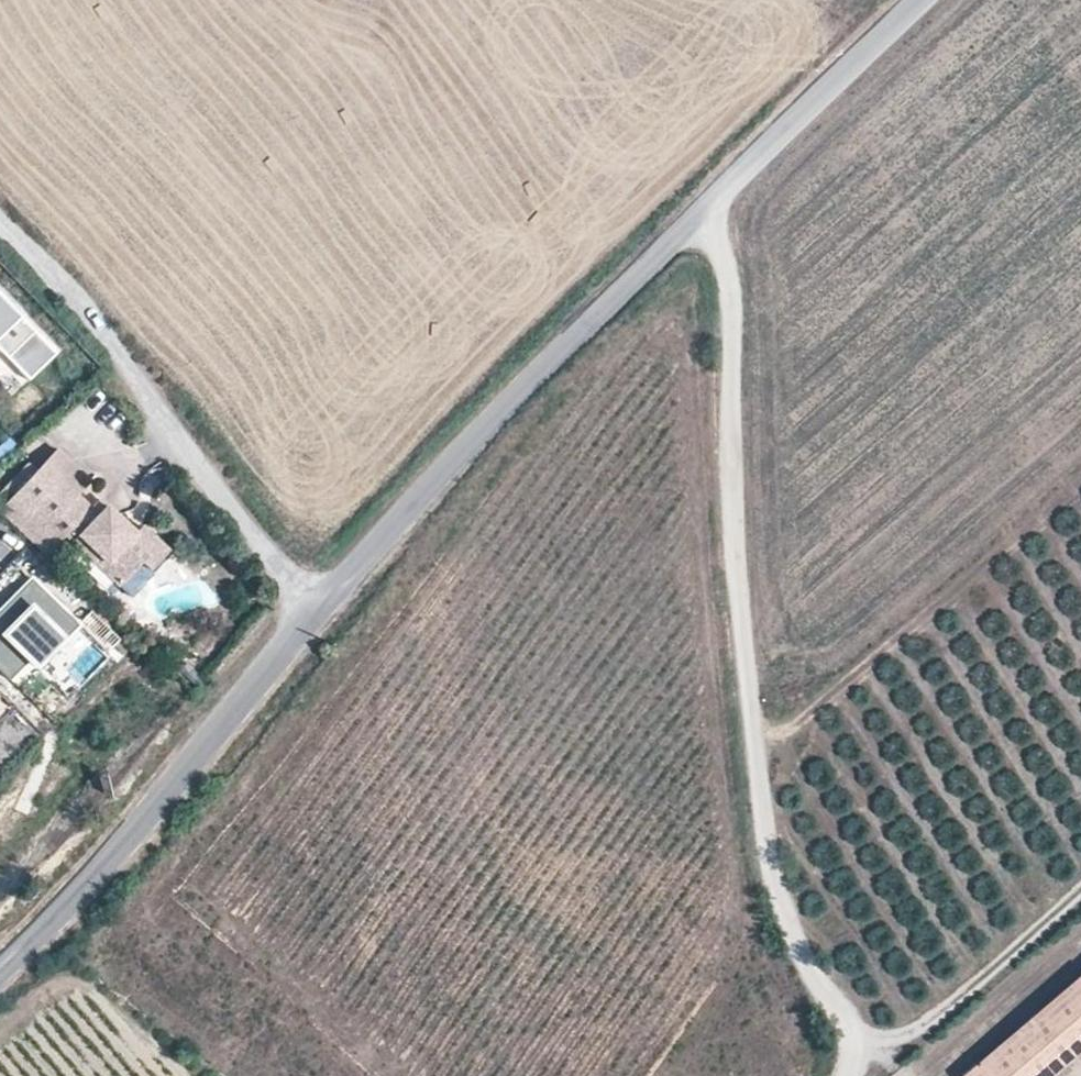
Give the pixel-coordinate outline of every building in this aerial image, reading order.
[(31,382),(60,354),(0,294),(0,350),(31,382)] [(99,499),(92,507),(78,494),(90,481),(56,449),(55,449),(0,508),(0,512),(45,556),(47,554),(58,565),(64,558),(53,548),(70,530),(76,536),(71,542),(118,586),(120,584),(141,562),(148,569),(149,570),(168,551),(141,525),(134,532),(99,499)] [(55,449),(36,451),(34,449),(0,484),(0,508),(55,449)] [(148,569),(141,562),(120,584),(128,591),(148,569)] [(46,633),(59,645),(79,625),(32,579),(0,611),(0,668),(11,679),(30,659),(25,654),(46,633)] [(30,659),(38,667),(59,645),(46,633),(25,654),(30,659)] [(16,707),(0,691),(0,722),(16,707)] [(1080,1053),(1080,975),(964,1075),(1054,1075),(1080,1053)]
